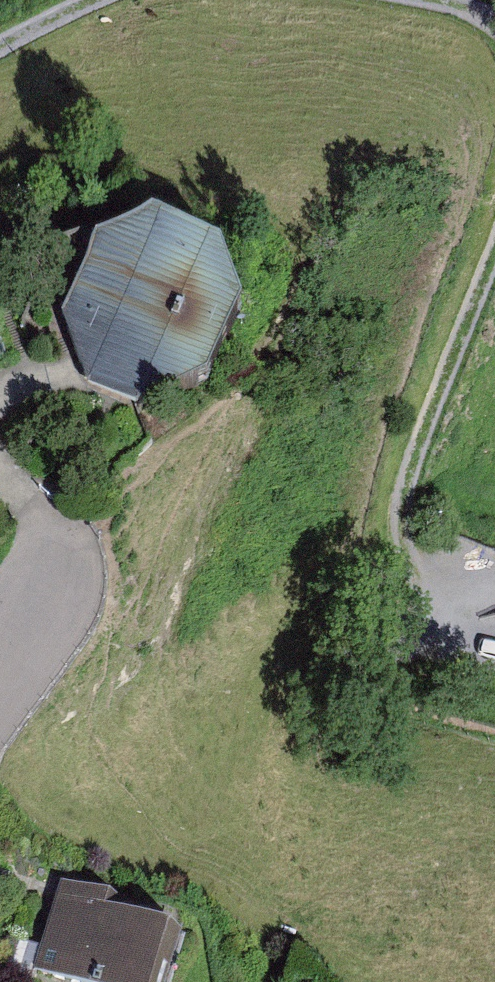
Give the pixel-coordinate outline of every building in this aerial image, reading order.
[(210,393),(244,324),(224,270),(155,236),(98,253),(64,321),(82,384),(151,418),(210,393)] [(83,898),(53,965),(91,981),(158,981),(177,940),(83,898)]
